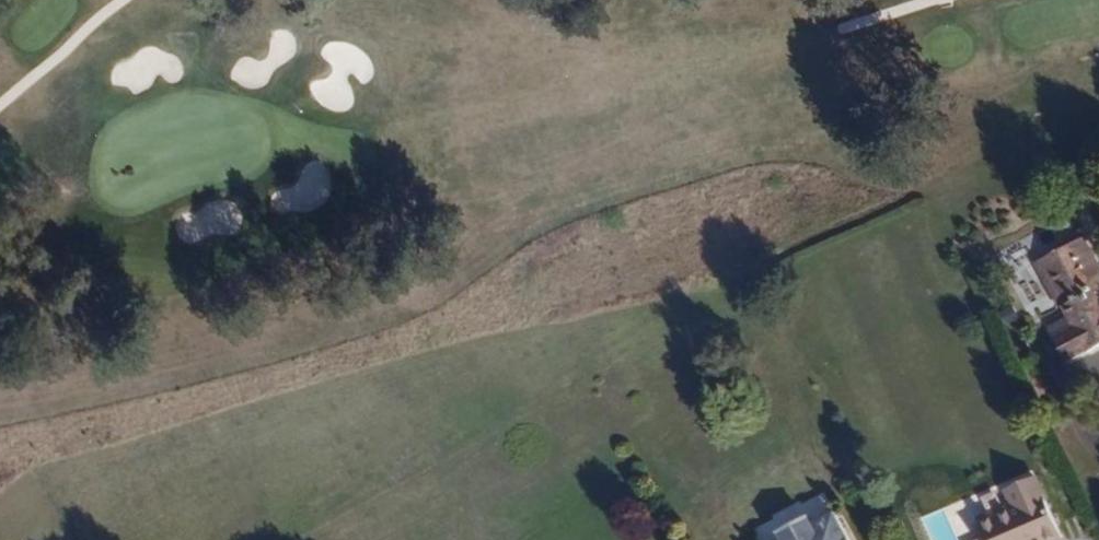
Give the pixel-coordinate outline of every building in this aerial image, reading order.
[(1077,242),(1036,262),(1060,307),(1064,304),(1074,323),(1068,327),(1064,318),(1050,325),(1068,359),(1098,344),(1098,281),(1077,242)] [(1038,477),(1005,490),(1010,505),(978,518),(987,539),(1063,539),(1038,477)] [(841,522),(819,533),(805,539),(850,539),(841,522)] [(819,533),(815,525),(786,539),(805,539),(819,533)]
